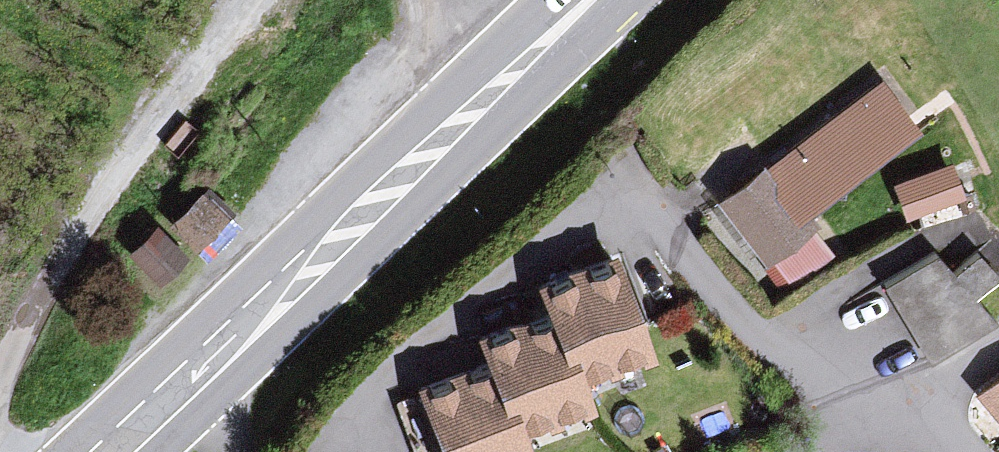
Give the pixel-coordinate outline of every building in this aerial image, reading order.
[(907,135),(873,87),(714,200),(775,285),(818,255),(791,216),(907,135)] [(943,169),(890,185),(899,215),(952,199),(943,169)] [(214,217),(194,197),(166,224),(187,244),(214,217)] [(176,260),(149,230),(126,251),(153,281),(176,260)] [(892,279),(925,343),(986,312),(973,288),(998,275),(998,273),(980,235),(892,279)] [(612,264),(538,287),(548,318),(476,340),(486,371),(416,392),(435,451),(522,451),(514,429),(586,407),(575,373),(640,353),(612,264)] [(974,393),(998,423),(998,372),(974,393)]
